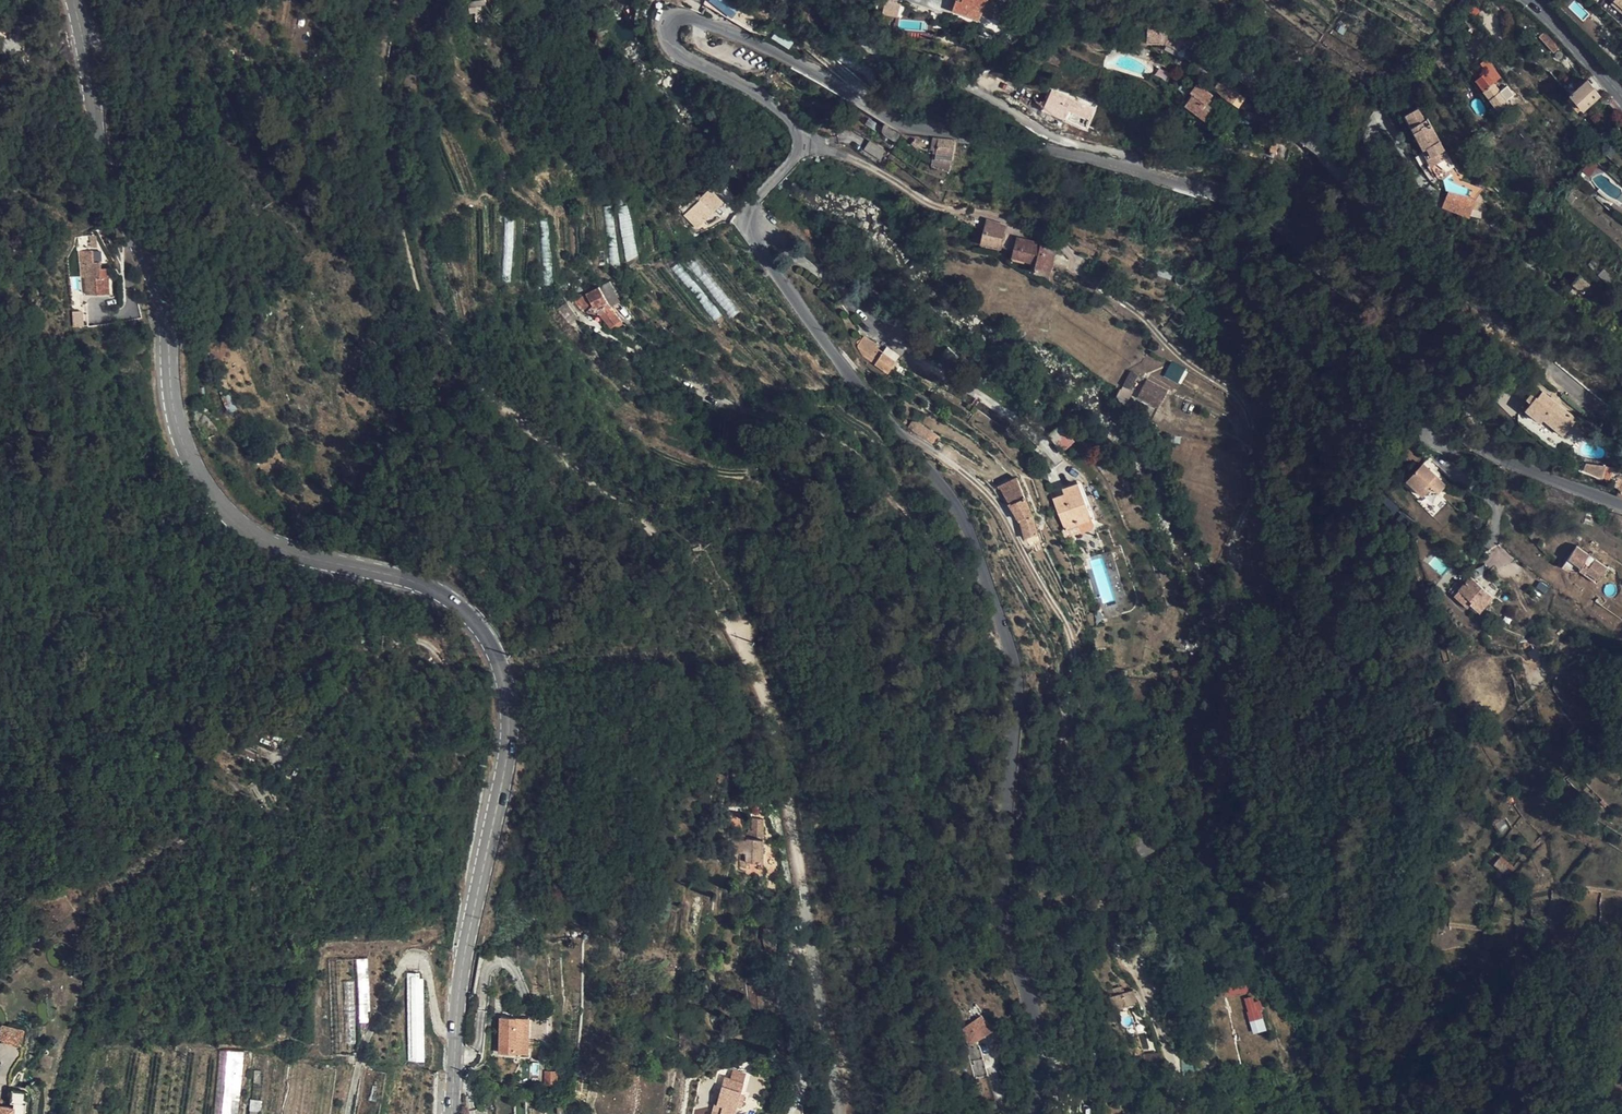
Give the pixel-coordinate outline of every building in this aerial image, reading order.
[(482,14),(480,0),(467,0),(469,10),(473,10),(474,16),(482,14)] [(722,0),(711,0),(707,7),(754,35),(761,25),(722,0)] [(897,17),(901,2),(889,0),(886,0),(883,14),(897,17)] [(981,15),(986,0),(962,0),(962,2),(957,0),(956,0),(953,11),(980,20),(981,15)] [(981,15),(1009,26),(1020,28),(1025,14),(1009,7),(1006,13),(997,9),(999,3),(991,0),(986,0),(981,15)] [(1582,19),(1587,14),(1574,2),(1569,7),(1582,19)] [(1009,7),(999,3),(997,9),(1006,13),(1009,7)] [(1168,24),(1148,23),(1148,43),(1162,43),(1165,43),(1177,49),(1184,36),(1186,32),(1168,24)] [(1558,48),(1544,33),(1539,37),(1554,52),(1558,48)] [(1055,48),(1040,41),(1035,46),(1031,54),(1047,61),(1050,55),(1052,56),(1055,48)] [(701,49),(695,46),(691,53),(698,56),(701,49)] [(1497,82),(1490,73),(1487,75),(1495,84),(1497,82)] [(1478,82),(1485,92),(1499,111),(1506,106),(1509,103),(1495,84),(1487,75),(1478,82)] [(1600,95),(1587,80),(1571,94),(1573,96),(1583,107),(1584,109),(1600,95)] [(1240,93),(1222,81),(1215,90),(1223,96),(1223,97),(1233,103),(1240,93)] [(1212,95),(1197,83),(1191,92),(1194,95),(1186,105),(1208,121),(1216,110),(1206,103),(1212,95)] [(1062,92),(1049,85),(1045,92),(1058,100),(1062,92)] [(1583,107),(1573,96),(1568,100),(1578,112),(1583,107)] [(1254,104),(1244,97),(1238,107),(1251,113),(1254,104)] [(1509,110),(1506,106),(1499,111),(1502,115),(1509,110)] [(1424,121),(1418,109),(1410,114),(1416,126),(1412,127),(1424,150),(1428,148),(1436,164),(1448,157),(1428,119),(1424,121)] [(1416,126),(1410,114),(1406,116),(1412,127),(1416,126)] [(882,127),(868,118),(865,124),(879,134),(882,127)] [(838,127),(826,121),(821,131),(834,137),(838,127)] [(900,133),(885,124),(882,130),(882,132),(883,133),(895,140),(900,133)] [(956,141),(938,139),(937,151),(934,150),(932,165),(950,171),(952,161),(953,161),(956,141)] [(881,158),(884,149),(868,143),(864,151),(881,158)] [(1436,164),(1428,148),(1424,150),(1423,150),(1431,166),(1436,164)] [(1470,219),(1480,188),(1450,178),(1439,208),(1470,219)] [(710,187),(683,213),(696,226),(723,200),(710,187)] [(1011,225),(992,220),(989,230),(986,243),(1005,245),(1011,225)] [(1061,247),(1025,237),(1020,255),(1044,261),(1043,269),(1056,272),(1061,247)] [(92,252),(80,252),(83,294),(112,294),(111,277),(108,270),(97,271),(96,265),(92,252)] [(1173,273),(1157,268),(1154,275),(1171,280),(1173,273)] [(1614,280),(1604,271),(1599,276),(1609,285),(1614,280)] [(1590,284),(1579,276),(1572,285),(1583,293),(1590,284)] [(602,285),(607,305),(616,302),(611,282),(602,285)] [(585,290),(588,296),(599,291),(596,284),(585,290)] [(1583,293),(1572,285),(1568,290),(1580,299),(1584,294),(1583,293)] [(571,298),(575,306),(589,298),(588,296),(585,290),(571,298)] [(589,298),(575,306),(580,315),(598,318),(589,298)] [(73,326),(82,325),(81,313),(72,314),(73,326)] [(878,345),(865,337),(857,347),(861,357),(887,373),(899,355),(887,346),(882,352),(877,348),(878,345)] [(1329,359),(1321,347),(1311,355),(1320,366),(1329,359)] [(1171,361),(1164,376),(1178,383),(1185,368),(1171,361)] [(1139,375),(1132,372),(1127,385),(1133,389),(1139,375)] [(1139,375),(1133,389),(1141,394),(1148,380),(1139,375)] [(1167,391),(1148,380),(1141,394),(1140,397),(1159,407),(1167,392),(1167,391)] [(1128,400),(1133,389),(1127,385),(1125,389),(1123,388),(1121,395),(1128,400)] [(1576,420),(1542,392),(1536,399),(1532,395),(1522,407),(1541,422),(1544,419),(1563,435),(1569,428),(1576,420)] [(227,412),(235,409),(230,394),(221,397),(227,412)] [(1587,429),(1576,420),(1569,428),(1581,437),(1587,429)] [(1425,429),(1420,424),(1416,428),(1422,433),(1425,429)] [(1057,428),(1049,436),(1064,451),(1073,442),(1057,428)] [(1421,442),(1411,434),(1408,437),(1418,446),(1421,442)] [(1408,441),(1403,435),(1396,442),(1401,448),(1408,441)] [(1603,466),(1586,463),(1583,471),(1601,478),(1604,471),(1606,466),(1603,466)] [(1431,486),(1438,493),(1445,486),(1423,464),(1407,481),(1422,495),(1431,486)] [(1030,512),(1036,530),(1038,538),(1041,537),(1032,508),(1018,475),(998,486),(1015,518),(1020,516),(1019,515),(1030,512)] [(1073,490),(1059,494),(1061,498),(1049,502),(1061,535),(1071,532),(1070,526),(1084,521),(1073,490)] [(1020,516),(1025,534),(1036,530),(1030,512),(1019,515),(1020,516)] [(1036,530),(1025,534),(1027,541),(1038,538),(1036,530)] [(1610,565),(1577,542),(1576,544),(1562,565),(1564,567),(1568,569),(1573,570),(1577,570),(1581,569),(1582,568),(1583,565),(1589,569),(1587,572),(1599,580),(1610,565)] [(1492,598),(1470,577),(1459,590),(1472,602),(1471,604),(1479,612),(1492,598)] [(1502,589),(1493,580),(1489,585),(1498,593),(1502,589)] [(1472,602),(1459,590),(1454,595),(1467,607),(1471,604),(1472,602)] [(822,657),(813,663),(818,672),(827,666),(822,657)] [(373,669),(379,684),(385,683),(380,667),(373,669)] [(172,735),(167,745),(174,747),(173,750),(185,754),(190,742),(172,735)] [(191,756),(196,744),(190,742),(185,754),(191,756)] [(741,827),(740,818),(730,818),(730,827),(741,827)] [(740,842),(752,843),(753,832),(741,831),(740,842)] [(728,852),(726,869),(750,872),(751,853),(752,843),(740,842),(736,841),(734,852),(728,852)] [(719,868),(726,869),(728,852),(720,852),(719,868)] [(1513,870),(1500,858),(1494,865),(1507,877),(1513,870)] [(357,959),(359,1023),(369,1022),(367,959),(357,959)] [(425,1061),(422,973),(406,973),(409,1062),(425,1061)] [(1246,983),(1225,985),(1226,996),(1246,994),(1246,983)] [(1129,1007),(1124,994),(1114,997),(1112,991),(1100,995),(1107,1014),(1120,1009),(1129,1007)] [(1250,1033),(1265,1032),(1261,998),(1246,999),(1250,1033)] [(960,1027),(968,1045),(991,1035),(983,1017),(960,1027)] [(517,1022),(488,1021),(487,1057),(516,1057),(517,1022)] [(23,1044),(26,1028),(4,1024),(1,1040),(23,1044)] [(241,1052),(218,1050),(214,1113),(238,1113),(241,1052)] [(547,1075),(536,1075),(537,1089),(547,1088),(547,1075)] [(734,1090),(716,1082),(708,1101),(705,1100),(700,1113),(725,1113),(726,1110),(729,1111),(733,1100),(731,1099),(734,1090)] [(30,1092),(15,1091),(13,1108),(0,1107),(0,1113),(28,1113),(30,1092)]
